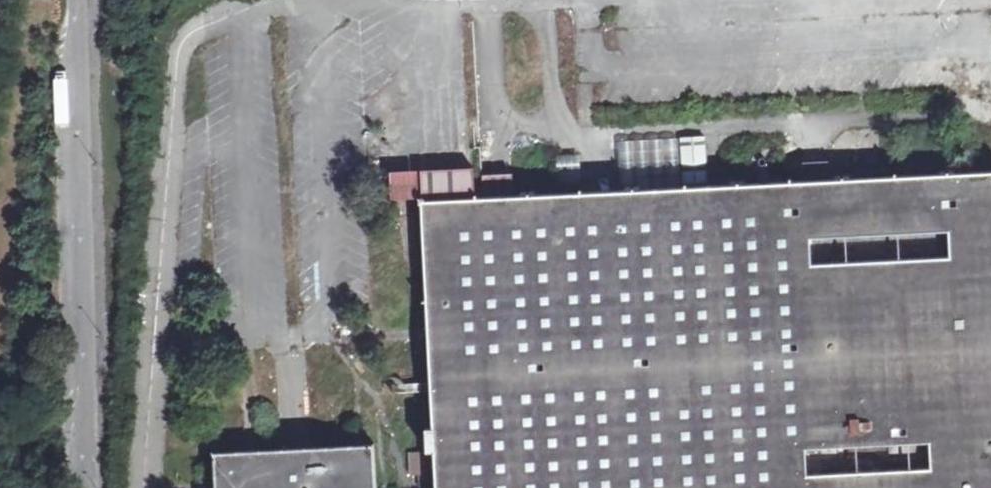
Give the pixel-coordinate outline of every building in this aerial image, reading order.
[(964,85),(966,122),(990,121),(990,85),(976,85),(972,0),(892,0),(896,88),(964,85)] [(705,177),(704,136),(617,139),(619,183),(472,190),(471,163),(385,167),(387,197),(415,196),(425,420),(428,487),(990,487),(990,165),(705,177)] [(474,188),(512,186),(511,173),(474,174),(474,188)] [(372,438),(208,445),(210,487),(374,487),(372,438)] [(426,449),(407,451),(409,477),(427,475),(426,449)]
